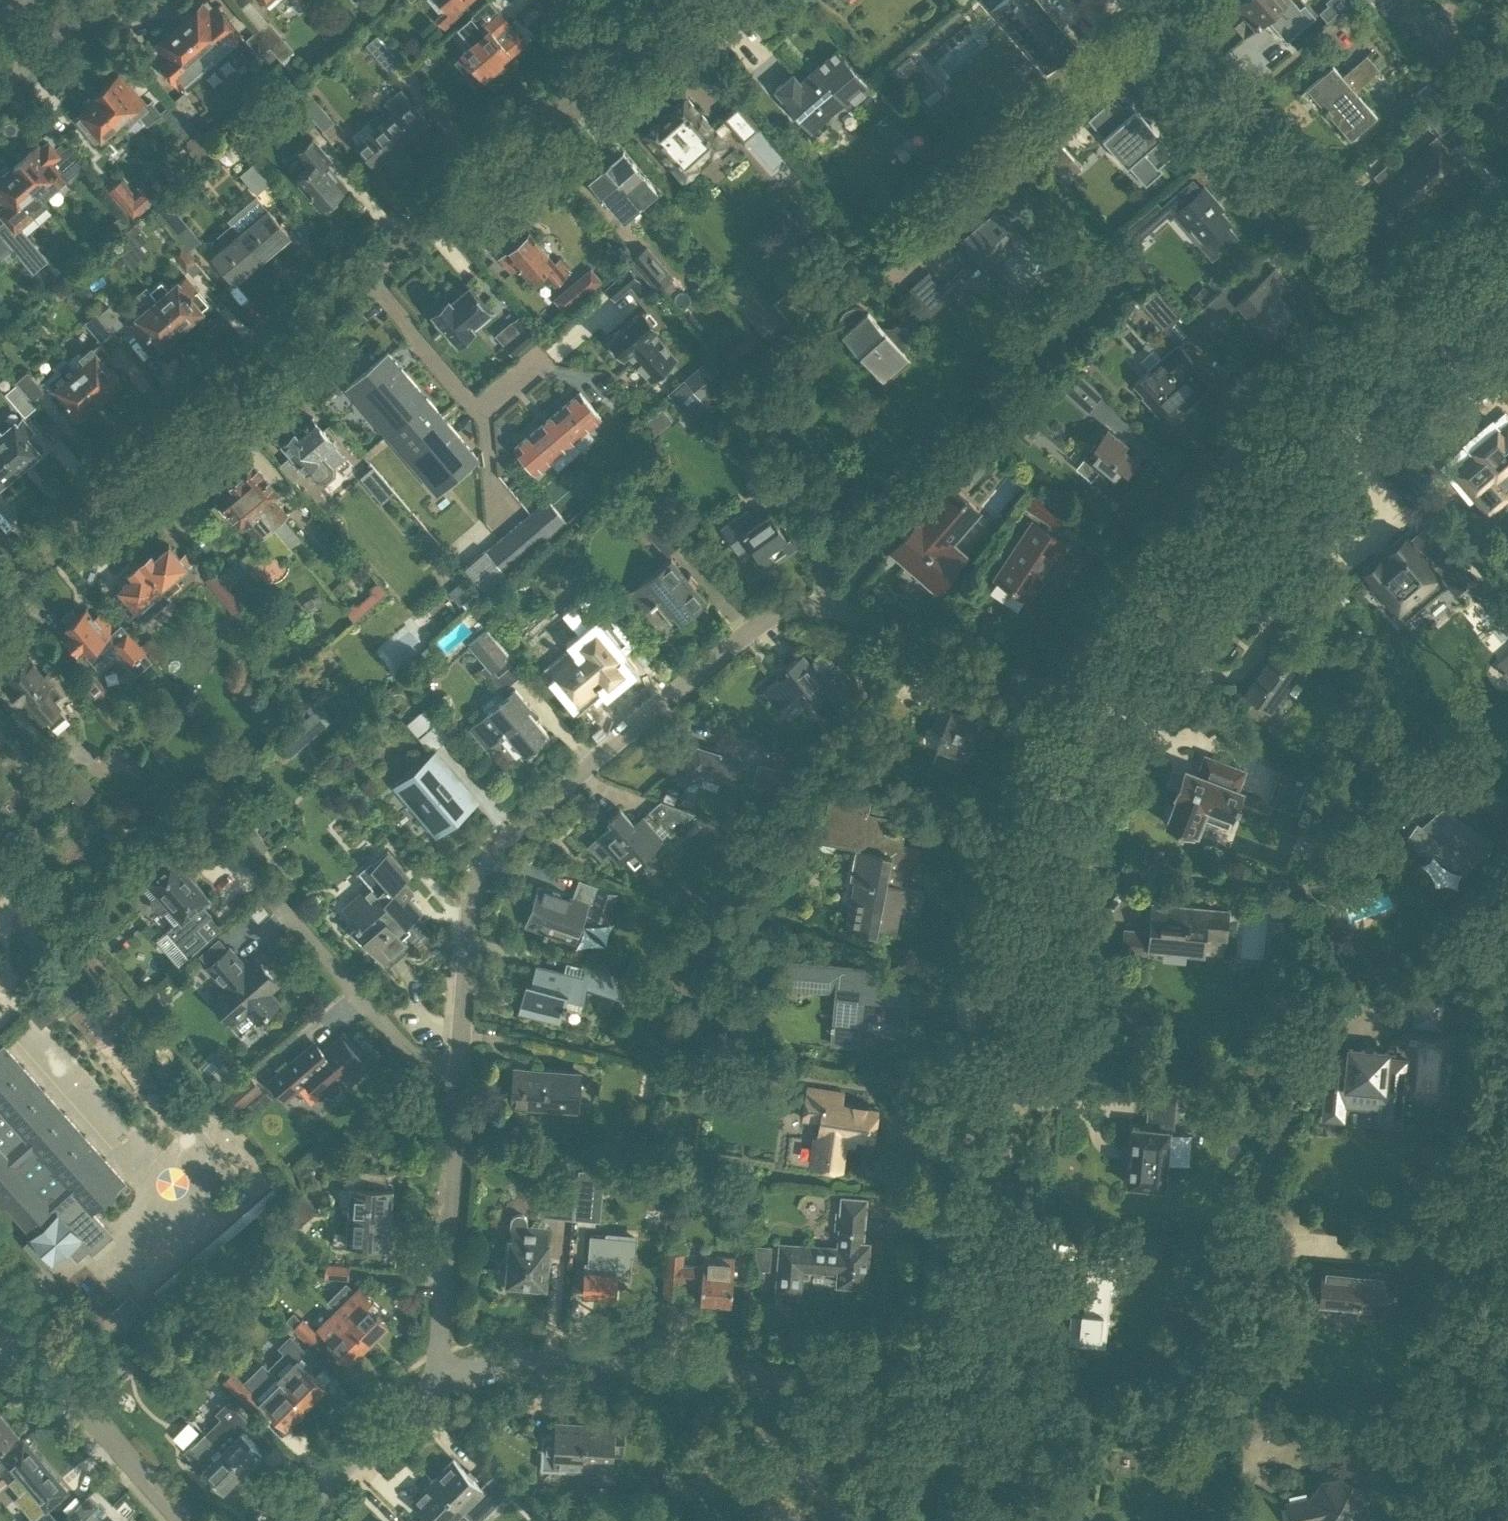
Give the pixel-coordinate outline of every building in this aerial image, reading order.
[(208,0),(206,0),(179,23),(207,56),(215,66),(228,55),(224,50),(242,34),(218,5),(215,8),(208,0)] [(294,50),(251,0),(249,0),(239,8),(257,29),(255,31),(277,56),(278,56),(282,60),(294,50)] [(449,11),(438,20),(446,29),(459,17),(456,14),(472,0),(439,0),(449,11)] [(471,16),(485,33),(464,52),(486,77),(503,62),(501,60),(510,52),(512,55),(527,42),(491,0),(490,0),(471,16)] [(1029,0),(997,0),(994,3),(1006,18),(997,25),(1007,36),(1017,27),(1036,48),(1025,57),(1055,91),(1079,69),(1063,51),(1069,45),(1044,18),(1050,13),(1040,2),(1035,7),(1029,0)] [(1256,30),(1269,19),(1288,40),(1316,15),(1305,3),(1300,7),(1294,0),(1241,0),(1242,2),(1236,7),(1256,30)] [(1320,12),(1327,21),(1336,13),(1329,4),(1320,12)] [(202,77),(215,66),(207,56),(179,23),(151,47),(159,56),(156,59),(180,87),(198,72),(202,77)] [(330,32),(341,45),(347,39),(336,27),(330,32)] [(277,56),(255,31),(245,39),(260,56),(262,54),(270,63),(277,56)] [(391,72),(402,63),(377,35),(366,44),(391,72)] [(795,73),(777,89),(813,130),(846,102),(850,106),(871,88),(838,49),(802,81),(795,73)] [(1387,63),(1379,54),(1373,60),(1368,54),(1352,68),(1365,83),(1387,63)] [(909,74),(900,63),(891,71),(903,85),(907,81),(921,97),(935,84),(919,65),(909,74)] [(1351,85),(1334,65),(1307,88),(1352,139),(1378,116),(1356,91),(1361,87),(1356,81),(1351,85)] [(121,89),(113,80),(97,94),(131,134),(153,115),(156,118),(161,113),(184,141),(198,129),(187,116),(174,101),(161,112),(151,100),(146,105),(128,83),(121,89)] [(303,91),(297,83),(290,89),(307,111),(324,130),(335,121),(307,88),(303,91)] [(1424,101),(1436,91),(1430,84),(1418,94),(1424,101)] [(408,141),(420,131),(417,128),(428,119),(402,88),(386,102),(394,111),(384,119),(403,141),(405,138),(408,141)] [(295,121),(307,111),(290,89),(285,92),(287,94),(269,109),(283,125),(292,117),(295,121)] [(1441,134),(1461,117),(1439,91),(1419,109),(1441,134)] [(187,116),(197,108),(184,93),(174,101),(187,116)] [(132,135),(131,134),(97,94),(87,102),(86,107),(82,111),(88,117),(81,123),(102,147),(112,138),(119,146),(132,135)] [(715,128),(688,96),(674,107),(678,113),(651,135),(682,172),(723,138),(722,136),(731,128),(744,144),(763,128),(738,101),(720,116),(724,121),(715,128)] [(1146,185),(1163,170),(1159,165),(1172,154),(1158,137),(1160,135),(1150,123),(1136,107),(1134,109),(1127,102),(1121,107),(1113,97),(1088,119),(1103,135),(1102,136),(1126,164),(1127,163),(1146,185)] [(376,163),(403,141),(384,119),(379,113),(370,120),(376,127),(358,142),(376,163)] [(1437,136),(1429,143),(1432,146),(1440,155),(1448,149),(1437,136)] [(331,159),(314,138),(314,137),(297,151),(298,152),(298,151),(310,165),(296,177),(323,208),(325,206),(331,209),(338,203),(336,196),(346,189),(325,164),(332,159),(332,158),(331,159)] [(1058,173),(1075,159),(1057,139),(1040,153),(1058,173)] [(923,142),(926,145),(916,154),(913,150),(912,151),(928,170),(939,160),(924,141),(923,142)] [(61,155),(50,143),(42,150),(37,145),(14,165),(37,192),(44,199),(67,180),(52,162),(61,155)] [(623,151),(618,145),(606,155),(611,162),(607,165),(642,205),(659,191),(648,178),(624,150),(623,151)] [(1407,215),(1455,173),(1432,146),(1384,188),(1407,215)] [(257,194),(271,181),(254,162),(240,175),(257,194)] [(604,168),(598,162),(586,172),(592,179),(591,179),(615,207),(626,219),(642,205),(607,165),(604,168)] [(48,259),(21,227),(48,204),(44,199),(37,192),(14,165),(2,175),(4,178),(0,181),(0,185),(4,190),(0,193),(0,195),(7,204),(0,210),(0,213),(12,228),(3,236),(13,247),(18,253),(34,271),(48,259)] [(136,193),(123,178),(109,190),(133,219),(160,197),(148,183),(136,193)] [(1208,242),(1230,223),(1215,205),(1219,202),(1205,186),(1175,212),(1189,228),(1192,224),(1208,242)] [(230,219),(233,223),(263,258),(291,235),(268,208),(267,209),(257,197),(230,219)] [(172,210),(168,206),(159,213),(189,249),(200,239),(174,208),(172,210)] [(1000,207),(964,237),(960,246),(956,249),(968,263),(943,286),(929,271),(923,277),(924,278),(925,280),(928,282),(932,287),(940,297),(941,298),(944,302),(947,300),(951,299),(954,298),(958,296),(960,292),(962,287),(963,282),(966,278),(968,275),(984,262),(1015,299),(1052,268),(1000,207)] [(236,281),(263,258),(233,223),(218,235),(225,244),(213,254),(236,281)] [(1130,257),(1146,244),(1128,223),(1113,236),(1130,257)] [(128,229),(112,242),(132,265),(147,252),(141,244),(128,229)] [(4,255),(13,247),(3,236),(0,232),(0,250),(4,255)] [(555,262),(530,232),(500,257),(512,272),(519,265),(534,282),(546,271),(556,283),(571,270),(561,257),(555,262)] [(186,269),(196,260),(182,243),(172,252),(186,269)] [(647,246),(630,260),(657,291),(675,277),(647,246)] [(13,247),(4,255),(9,261),(18,253),(13,247)] [(565,312),(603,281),(591,267),(553,298),(565,312)] [(647,288),(630,268),(607,288),(616,298),(632,284),(641,294),(647,288)] [(1267,336),(1294,312),(1277,293),(1289,283),(1276,268),(1239,300),(1237,302),(1240,305),(1267,336)] [(186,276),(170,290),(162,280),(151,290),(155,296),(184,330),(201,316),(200,312),(202,310),(209,303),(186,276)] [(929,317),(944,302),(941,298),(940,297),(932,287),(928,282),(925,280),(924,278),(923,277),(909,288),(922,303),(895,327),(882,326),(869,312),(866,315),(862,310),(864,309),(863,308),(860,307),(857,306),(856,306),(851,307),(848,308),(846,309),(844,310),(842,312),(841,314),(840,316),(839,319),(838,322),(838,323),(839,326),(839,329),(840,331),(843,328),(847,332),(844,335),(886,383),(911,360),(901,348),(909,340),(908,336),(909,329),(910,326),(912,323),(915,320),(920,318),(924,317),(929,317)] [(701,278),(696,278),(692,281),(692,286),(695,290),(701,290),(704,287),(705,282),(701,278)] [(491,310),(470,285),(452,300),(450,297),(433,312),(459,342),(476,328),(473,325),(491,310)] [(1203,301),(1211,293),(1203,285),(1195,293),(1203,301)] [(1237,302),(1239,300),(1228,286),(1193,317),(1207,333),(1240,305),(1237,302)] [(1164,328),(1179,315),(1155,287),(1139,300),(1164,328)] [(168,343),(184,330),(155,296),(147,303),(150,307),(131,323),(143,336),(151,330),(162,344),(164,342),(168,343)] [(100,299),(91,306),(97,313),(106,306),(100,299)] [(106,306),(97,313),(112,331),(123,322),(108,304),(106,306)] [(677,357),(654,330),(658,326),(644,309),(610,338),(613,340),(611,342),(610,347),(616,353),(620,353),(622,352),(625,354),(629,350),(653,378),(677,357)] [(97,313),(87,322),(102,340),(112,331),(97,313)] [(515,354),(538,335),(520,315),(514,320),(522,330),(506,344),(515,354)] [(362,323),(357,316),(351,321),(356,327),(362,323)] [(737,375),(765,351),(750,334),(722,357),(737,375)] [(88,361),(77,370),(76,371),(95,393),(99,397),(101,396),(106,399),(113,392),(111,387),(119,380),(102,360),(110,353),(100,341),(83,355),(88,361)] [(1183,410),(1211,386),(1190,362),(1193,359),(1179,343),(1135,383),(1144,394),(1143,396),(1161,416),(1176,402),(1183,410)] [(389,352),(348,387),(438,492),(479,457),(389,352)] [(60,370),(47,382),(54,391),(58,388),(71,404),(65,409),(73,418),(79,413),(80,414),(99,397),(95,393),(76,371),(77,370),(67,358),(57,366),(60,370)] [(687,379),(703,398),(727,377),(711,358),(687,379)] [(1088,412),(1104,395),(1070,364),(1055,379),(1064,387),(1062,389),(1088,412)] [(33,400),(45,390),(28,370),(16,380),(33,400)] [(764,396),(777,395),(776,382),(763,383),(764,396)] [(25,416),(36,406),(17,383),(5,393),(25,416)] [(581,391),(515,447),(536,472),(602,416),(581,391)] [(346,456),(314,417),(297,431),(296,431),(292,426),(286,425),(280,430),(279,437),(283,441),(283,442),(293,454),(281,464),(294,480),(307,468),(317,480),(326,481),(333,475),(334,467),(333,466),(346,456)] [(32,432),(21,419),(4,433),(1,429),(0,430),(0,447),(18,468),(38,451),(27,437),(32,432)] [(1456,471),(1490,511),(1507,496),(1502,490),(1507,485),(1507,426),(1503,430),(1501,427),(1474,450),(1477,453),(1456,471)] [(1117,482),(1137,458),(1124,447),(1127,443),(1109,428),(1086,455),(1086,456),(1077,466),(1092,478),(1101,467),(1117,482)] [(976,481),(997,457),(987,445),(975,438),(935,473),(949,486),(963,471),(976,481)] [(18,468),(0,447),(0,483),(18,468)] [(253,466),(246,458),(234,467),(241,475),(236,479),(291,545),(301,537),(283,516),(287,513),(273,497),(279,492),(254,464),(253,466)] [(291,545),(236,479),(217,496),(218,498),(210,505),(220,516),(228,509),(229,511),(230,511),(240,523),(246,519),(263,539),(266,537),(283,557),(294,549),(290,545),(291,545)] [(936,589),(953,569),(947,564),(959,549),(952,543),(979,511),(950,486),(892,551),(936,589)] [(1058,528),(1070,511),(1036,489),(1025,505),(1058,528)] [(547,500),(532,513),(552,536),(567,523),(547,500)] [(757,522),(748,509),(722,529),(740,553),(752,544),(770,568),(800,545),(792,534),(788,537),(770,512),(757,522)] [(666,556),(684,541),(657,510),(640,525),(666,556)] [(488,551),(507,574),(552,536),(532,513),(488,551)] [(1051,569),(1067,545),(1033,523),(997,578),(1029,599),(1041,581),(1039,580),(1048,567),(1051,569)] [(1448,525),(1440,533),(1446,541),(1455,533),(1448,525)] [(327,526),(322,530),(331,541),(336,536),(327,526)] [(1456,593),(1471,580),(1431,533),(1414,547),(1408,539),(1406,541),(1403,538),(1392,547),(1395,550),(1392,552),(1383,560),(1381,562),(1378,559),(1367,569),(1370,572),(1368,573),(1376,583),(1373,586),(1372,587),(1384,602),(1385,600),(1389,598),(1400,611),(1413,599),(1418,604),(1445,581),(1449,585),(1456,593)] [(181,557),(170,544),(159,553),(156,549),(142,561),(169,594),(182,583),(176,577),(195,561),(187,552),(181,557)] [(230,586),(260,561),(249,548),(219,572),(230,586)] [(480,548),(460,566),(482,591),(503,573),(482,550),(480,548)] [(708,600),(672,558),(628,595),(644,614),(662,598),(682,622),(708,600)] [(129,579),(118,588),(124,595),(118,600),(138,623),(143,619),(145,621),(172,598),(168,595),(169,594),(142,561),(126,575),(129,579)] [(233,615),(244,606),(217,572),(206,580),(233,615)] [(459,604),(475,591),(464,578),(448,591),(459,604)] [(353,620),(387,591),(378,581),(370,588),(373,591),(357,606),(354,602),(344,610),(353,620)] [(79,615),(73,607),(63,616),(69,623),(67,625),(70,628),(64,634),(81,654),(87,649),(90,652),(107,637),(131,665),(147,652),(128,628),(127,629),(121,623),(115,628),(101,612),(95,617),(87,608),(79,615)] [(593,619),(543,661),(585,710),(635,668),(593,619)] [(1270,710),(1305,661),(1293,653),(1308,635),(1288,619),(1266,644),(1274,651),(1245,692),(1270,710)] [(492,672),(510,657),(487,629),(468,645),(492,672)] [(1344,668),(1365,650),(1351,633),(1329,651),(1344,668)] [(157,663),(169,654),(153,635),(142,644),(157,663)] [(430,643),(420,651),(426,658),(436,650),(430,643)] [(811,663),(803,653),(786,667),(788,670),(761,691),(769,702),(770,701),(777,710),(803,689),(831,725),(868,696),(854,678),(847,683),(835,668),(825,675),(814,661),(811,663)] [(901,660),(906,665),(910,661),(905,656),(901,660)] [(1498,664),(1507,676),(1507,656),(1498,664)] [(67,716),(62,710),(56,703),(67,693),(57,681),(58,679),(50,670),(44,675),(29,657),(9,674),(12,678),(5,683),(23,704),(28,700),(36,710),(45,720),(45,719),(53,728),(67,716)] [(95,698),(107,688),(92,669),(79,679),(95,698)] [(549,734),(529,710),(532,707),(516,689),(470,728),(488,748),(505,733),(525,755),(549,734)] [(895,722),(907,710),(911,707),(895,692),(880,707),(895,722)] [(289,755),(333,718),(322,705),(278,742),(289,755)] [(966,757),(976,731),(969,728),(973,719),(941,706),(932,729),(943,734),(938,746),(940,747),(934,762),(959,771),(964,756),(966,757)] [(761,722),(755,727),(756,735),(764,738),(770,733),(768,725),(761,722)] [(788,748),(766,742),(737,733),(731,753),(698,743),(670,767),(686,786),(701,773),(704,775),(704,777),(721,782),(722,776),(736,780),(740,765),(756,770),(752,785),(775,791),(781,768),(777,767),(783,748),(787,749),(788,748)] [(436,749),(392,785),(436,837),(480,799),(436,749)] [(1240,768),(1206,755),(1199,774),(1187,769),(1177,794),(1179,795),(1174,806),(1171,805),(1168,807),(1165,816),(1166,819),(1169,820),(1168,823),(1178,827),(1177,829),(1182,831),(1183,829),(1193,833),(1194,831),(1197,833),(1204,816),(1214,821),(1218,810),(1233,815),(1237,805),(1239,806),(1241,801),(1239,800),(1243,790),(1233,787),(1240,768)] [(78,803),(95,789),(75,765),(58,779),(78,803)] [(1310,778),(1280,767),(1267,801),(1297,812),(1310,778)] [(57,805),(70,795),(52,773),(39,784),(57,805)] [(175,826),(189,814),(158,776),(144,788),(175,826)] [(1493,852),(1505,833),(1476,814),(1484,802),(1449,779),(1441,791),(1429,810),(1436,815),(1427,828),(1418,822),(1407,837),(1467,876),(1486,848),(1493,852)] [(922,861),(918,860),(920,850),(912,848),(913,844),(903,842),(905,832),(885,828),(887,820),(879,818),(880,814),(869,812),(872,795),(831,787),(821,841),(856,848),(850,879),(855,880),(853,893),(860,894),(855,917),(860,918),(858,929),(877,932),(878,927),(890,929),(891,924),(898,926),(901,909),(920,912),(924,889),(903,885),(905,873),(916,875),(918,875),(919,874),(920,874),(920,873),(921,872),(922,870),(924,860),(923,859),(922,861)] [(671,835),(696,813),(662,800),(650,811),(671,835)] [(635,824),(622,808),(609,819),(614,824),(591,844),(603,858),(611,852),(621,863),(627,857),(636,866),(665,840),(644,816),(635,824)] [(105,832),(115,843),(121,838),(116,832),(118,832),(121,829),(121,825),(118,821),(114,821),(111,824),(110,827),(105,832)] [(267,845),(251,827),(240,836),(256,855),(267,845)] [(125,838),(118,844),(126,853),(133,848),(125,838)] [(399,933),(417,917),(409,908),(413,905),(407,899),(413,894),(400,879),(406,873),(388,852),(371,866),(380,877),(360,895),(364,899),(348,913),(358,924),(356,925),(359,928),(361,927),(367,934),(363,938),(384,963),(408,943),(399,933)] [(171,924),(168,927),(169,929),(167,931),(178,944),(188,955),(207,938),(198,927),(212,915),(201,903),(208,897),(208,898),(209,896),(208,895),(195,880),(194,878),(194,879),(188,872),(187,871),(174,856),(173,855),(171,856),(172,856),(148,877),(148,876),(147,878),(148,879),(159,892),(153,897),(151,902),(152,907),(155,910),(160,912),(164,911),(171,905),(182,918),(173,926),(171,924)] [(609,921),(619,893),(580,879),(573,898),(539,886),(525,925),(544,931),(543,934),(546,936),(547,932),(567,939),(570,930),(579,933),(582,924),(589,926),(593,915),(609,921)] [(268,912),(259,901),(250,909),(259,920),(268,912)] [(1176,906),(1153,904),(1151,932),(1126,929),(1124,953),(1149,955),(1149,958),(1150,958),(1151,948),(1165,949),(1166,945),(1188,947),(1187,951),(1203,952),(1203,954),(1204,954),(1205,938),(1226,939),(1229,911),(1228,911),(1227,917),(1207,915),(1208,909),(1193,908),(1193,906),(1176,905),(1176,906)] [(246,968),(229,949),(219,937),(200,954),(210,965),(209,966),(226,986),(211,999),(232,1024),(248,1010),(258,1022),(278,1005),(267,993),(279,983),(258,959),(246,968)] [(532,982),(527,981),(519,1011),(560,1022),(564,1008),(566,1008),(568,1003),(566,1002),(567,996),(583,1001),(587,988),(623,998),(625,994),(629,977),(587,965),(586,968),(567,962),(564,973),(537,965),(532,982)] [(906,1021),(910,982),(865,979),(865,969),(864,969),(864,972),(846,971),(847,967),(792,962),(790,987),(824,990),(824,986),(843,988),(842,996),(837,996),(833,1043),(858,1045),(860,1027),(870,1028),(871,1018),(906,1021)] [(675,970),(670,986),(691,993),(696,977),(675,970)] [(629,977),(625,994),(635,997),(640,980),(629,977)] [(1439,1027),(1442,997),(1416,995),(1413,1025),(1439,1027)] [(362,1061),(341,1037),(316,1058),(307,1048),(269,1080),(286,1100),(308,1081),(321,1097),(326,1093),(329,1096),(334,1097),(341,1091),(341,1086),(338,1082),(362,1061)] [(3,1206),(2,1207),(3,1208),(7,1204),(34,1235),(33,1236),(34,1236),(26,1244),(46,1266),(54,1259),(55,1260),(70,1246),(76,1252),(81,1258),(90,1250),(93,1253),(113,1236),(114,1235),(93,1212),(119,1189),(118,1188),(127,1180),(4,1042),(0,1046),(0,1202),(3,1206)] [(1388,1059),(1388,1051),(1349,1048),(1348,1055),(1330,1053),(1324,1114),(1344,1115),(1345,1097),(1382,1100),(1381,1119),(1400,1121),(1406,1060),(1388,1059)] [(225,1061),(214,1071),(222,1081),(234,1070),(225,1061)] [(581,1091),(582,1072),(514,1067),(511,1105),(571,1110),(573,1090),(581,1091)] [(238,1111),(263,1089),(250,1074),(225,1096),(238,1111)] [(844,1093),(844,1092),(808,1087),(804,1117),(821,1120),(815,1165),(842,1169),(847,1135),(874,1138),(878,1108),(842,1103),(844,1093)] [(1128,1181),(1128,1183),(1130,1183),(1162,1186),(1164,1186),(1164,1184),(1169,1132),(1169,1129),(1173,1130),(1176,1099),(1176,1097),(1152,1094),(1149,1128),(1135,1127),(1135,1126),(1133,1126),(1133,1128),(1131,1147),(1133,1147),(1131,1162),(1130,1162),(1128,1181)] [(311,1170),(309,1167),(304,1167),(301,1170),(301,1174),(304,1177),(308,1177),(311,1175),(311,1170)] [(388,1174),(388,1172),(353,1169),(347,1174),(346,1187),(352,1187),(350,1213),(390,1216),(391,1204),(389,1204),(390,1190),(393,1190),(393,1189),(386,1189),(387,1174),(388,1174)] [(578,1175),(574,1216),(591,1218),(595,1177),(578,1175)] [(279,1197),(272,1188),(152,1292),(160,1301),(279,1197)] [(319,1210),(304,1192),(286,1207),(294,1215),(302,1208),(310,1217),(319,1210)] [(838,1248),(781,1244),(778,1292),(800,1293),(802,1268),(840,1271),(839,1283),(865,1285),(868,1244),(863,1243),(866,1199),(842,1197),(841,1213),(836,1213),(835,1229),(839,1229),(838,1248)] [(549,1221),(559,1212),(548,1201),(539,1211),(549,1221)] [(294,1215),(286,1207),(276,1215),(293,1232),(310,1217),(302,1208),(294,1215)] [(388,1244),(390,1216),(350,1213),(349,1232),(335,1231),(334,1245),(358,1246),(358,1243),(389,1245),(389,1244),(388,1244)] [(528,1228),(528,1222),(528,1220),(528,1219),(527,1217),(527,1216),(526,1215),(524,1214),(522,1213),(521,1213),(519,1213),(518,1213),(517,1213),(515,1214),(514,1215),(513,1216),(512,1217),(512,1218),(512,1219),(511,1226),(511,1227),(513,1227),(512,1241),(508,1240),(506,1255),(510,1255),(509,1271),(507,1271),(507,1273),(508,1273),(507,1282),(507,1283),(507,1284),(508,1285),(508,1286),(509,1287),(510,1288),(511,1289),(513,1290),(514,1290),(515,1291),(516,1291),(518,1290),(520,1290),(521,1289),(522,1288),(523,1287),(524,1285),(524,1284),(524,1283),(545,1284),(547,1266),(549,1267),(550,1256),(547,1256),(550,1229),(548,1229),(528,1228)] [(770,1270),(773,1246),(756,1244),(754,1269),(770,1270)] [(704,1266),(684,1264),(685,1253),(668,1252),(664,1298),(681,1299),(682,1280),(703,1282),(701,1300),(718,1302),(717,1304),(728,1305),(728,1302),(732,1303),(735,1257),(705,1255),(704,1266)] [(1125,1277),(1126,1272),(1124,1272),(1125,1259),(1089,1256),(1085,1302),(1083,1302),(1082,1311),(1084,1311),(1084,1312),(1082,1312),(1082,1316),(1071,1315),(1069,1344),(1106,1347),(1112,1288),(1123,1289),(1124,1276),(1125,1277)] [(598,1271),(600,1258),(588,1257),(587,1270),(584,1294),(615,1297),(617,1273),(598,1271)] [(349,1279),(350,1265),(326,1262),(325,1277),(349,1279)] [(1383,1317),(1387,1273),(1324,1268),(1320,1303),(1359,1306),(1358,1314),(1383,1317)] [(368,1343),(388,1323),(380,1315),(380,1314),(379,1312),(382,1309),(360,1287),(336,1311),(368,1343)] [(135,1318),(144,1310),(131,1295),(122,1303),(135,1318)] [(348,1362),(368,1343),(336,1311),(318,1328),(330,1341),(328,1343),(337,1351),(336,1352),(339,1355),(340,1354),(348,1362)] [(301,1319),(294,1312),(286,1320),(310,1345),(320,1335),(303,1317),(301,1319)] [(284,1352),(269,1367),(306,1405),(326,1386),(315,1375),(324,1367),(291,1334),(278,1346),(284,1352)] [(137,1337),(130,1344),(137,1352),(144,1345),(137,1337)] [(217,1360),(209,1368),(217,1376),(225,1368),(217,1360)] [(232,1372),(223,1381),(249,1406),(258,1398),(286,1425),(306,1405),(269,1367),(263,1362),(243,1382),(232,1372)] [(221,1417),(205,1433),(223,1451),(242,1471),(263,1451),(243,1431),(251,1423),(228,1400),(216,1412),(221,1417)] [(19,1432),(0,1410),(0,1411),(0,1448),(19,1432)] [(582,1472),(585,1424),(556,1422),(555,1436),(552,1436),(552,1435),(543,1434),(541,1469),(582,1472)] [(624,1456),(625,1437),(615,1436),(616,1425),(585,1424),(582,1472),(582,1480),(612,1482),(614,1455),(624,1456)] [(195,1443),(194,1443),(185,1452),(186,1453),(186,1452),(204,1470),(203,1471),(223,1490),(242,1471),(223,1451),(205,1433),(195,1443)] [(33,1516),(28,1520),(58,1520),(47,1509),(68,1491),(24,1438),(2,1457),(3,1458),(0,1461),(0,1475),(10,1466),(17,1475),(9,1482),(20,1495),(17,1498),(33,1516)] [(464,1511),(485,1491),(454,1459),(434,1479),(464,1511)] [(1366,1509),(1361,1488),(1343,1476),(1322,1481),(1313,1496),(1286,1502),(1291,1520),(1358,1520),(1366,1509)] [(412,1502),(424,1514),(418,1520),(467,1520),(471,1518),(464,1511),(434,1479),(412,1502)] [(88,1515),(100,1505),(91,1496),(72,1514),(79,1520),(94,1520),(88,1515)]
